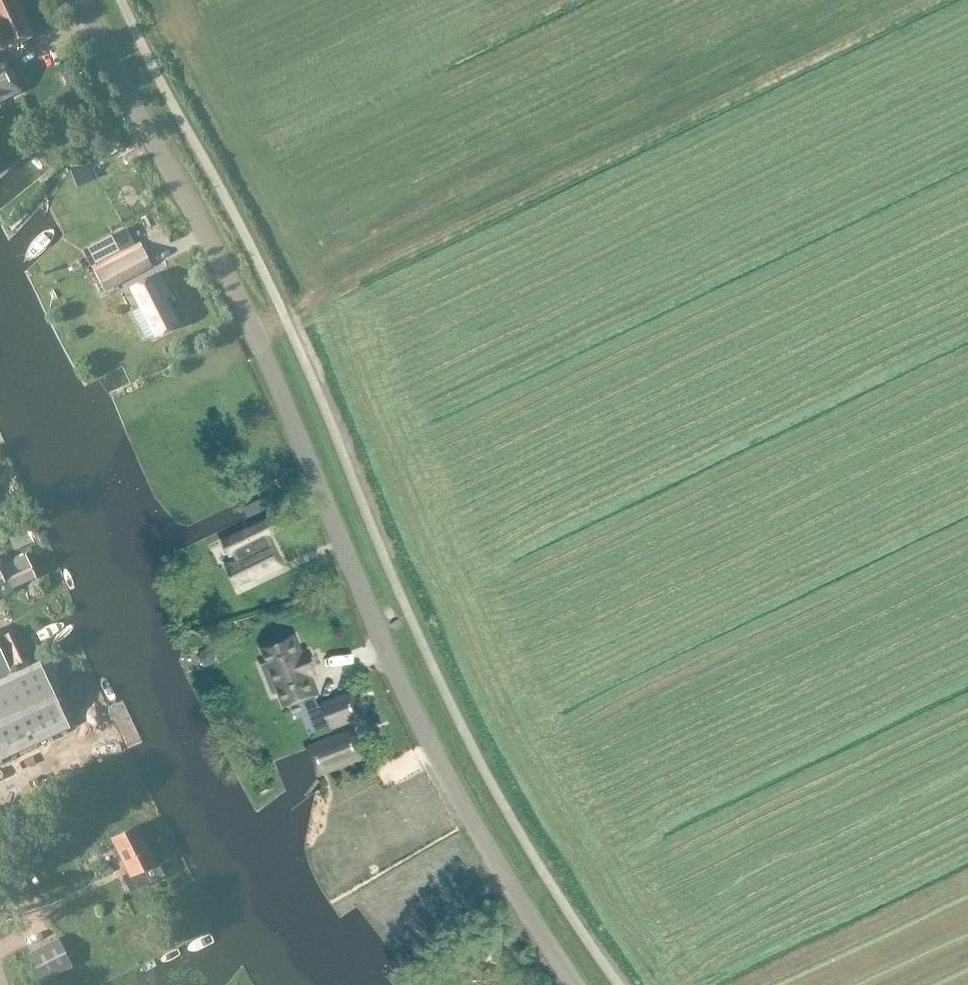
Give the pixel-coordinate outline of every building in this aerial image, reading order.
[(30,36),(13,0),(0,0),(0,51),(30,36)] [(19,90),(6,63),(0,66),(0,99),(19,90)] [(111,235),(86,248),(94,263),(119,250),(111,235)] [(139,241),(91,267),(105,292),(152,266),(139,241)] [(145,339),(155,334),(155,336),(177,325),(164,299),(169,296),(158,274),(131,288),(141,307),(131,312),(145,339)] [(283,565),(272,542),(268,535),(283,528),(277,515),(249,529),(249,528),(222,541),(229,554),(234,552),(237,559),(226,564),(235,585),(262,572),(263,575),(283,565)] [(0,559),(0,596),(14,590),(12,587),(35,576),(25,556),(4,567),(0,559)] [(30,658),(17,630),(0,637),(13,666),(30,658)] [(313,691),(315,691),(308,673),(315,670),(308,652),(300,654),(293,637),(281,642),(264,649),(268,661),(261,663),(273,694),(280,691),(285,703),(302,696),(307,710),(319,706),(313,691)] [(11,674),(0,650),(0,759),(67,727),(37,662),(11,674)] [(332,727),(360,716),(351,693),(323,704),(332,727)] [(308,747),(318,773),(363,756),(353,730),(308,747)] [(155,863),(136,826),(111,839),(130,876),(155,863)] [(28,953),(42,981),(72,966),(58,938),(28,953)]
